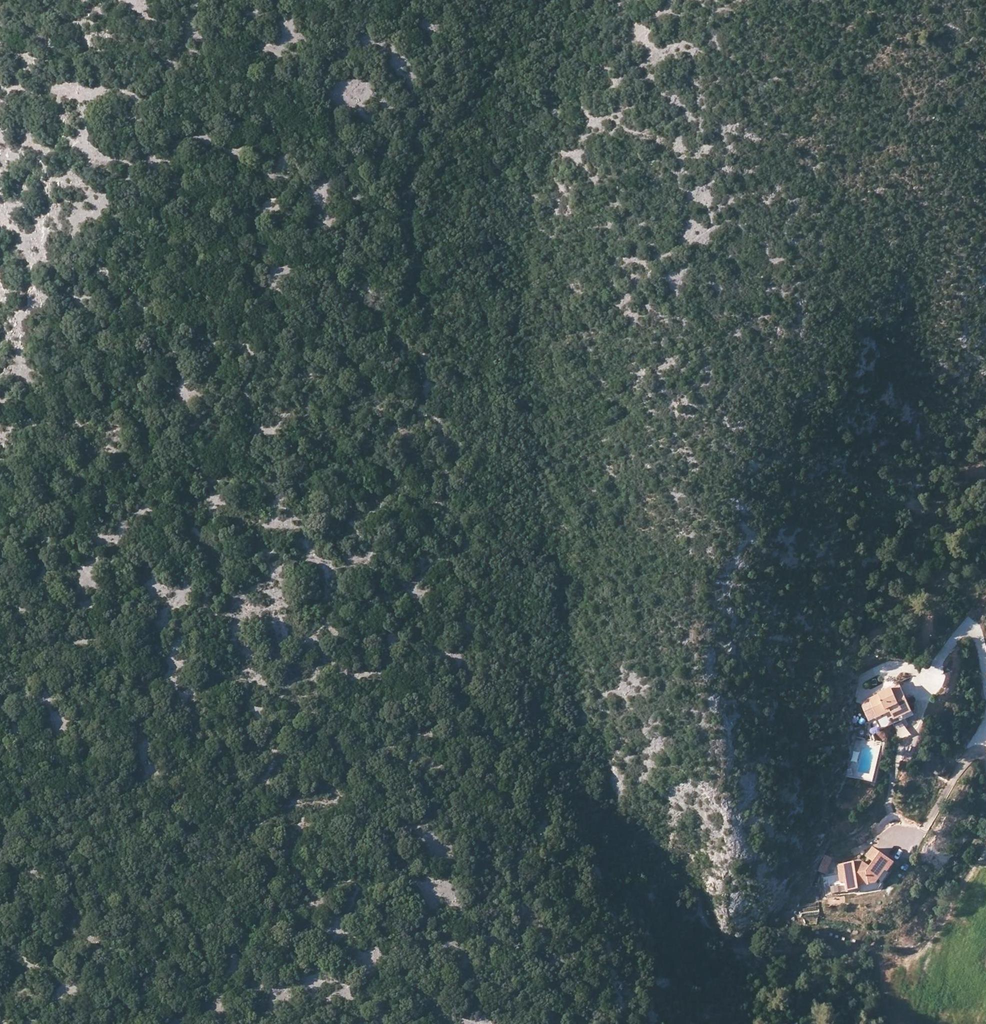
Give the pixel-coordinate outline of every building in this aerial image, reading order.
[(900,685),(869,698),(870,701),(878,718),(892,712),(895,719),(912,712),(900,685)] [(869,722),(878,718),(870,701),(861,705),(869,722)] [(897,863),(875,848),(868,858),(876,863),(871,869),(861,861),(839,866),(843,884),(847,884),(848,892),(878,885),(887,872),(891,873),(897,863)]
